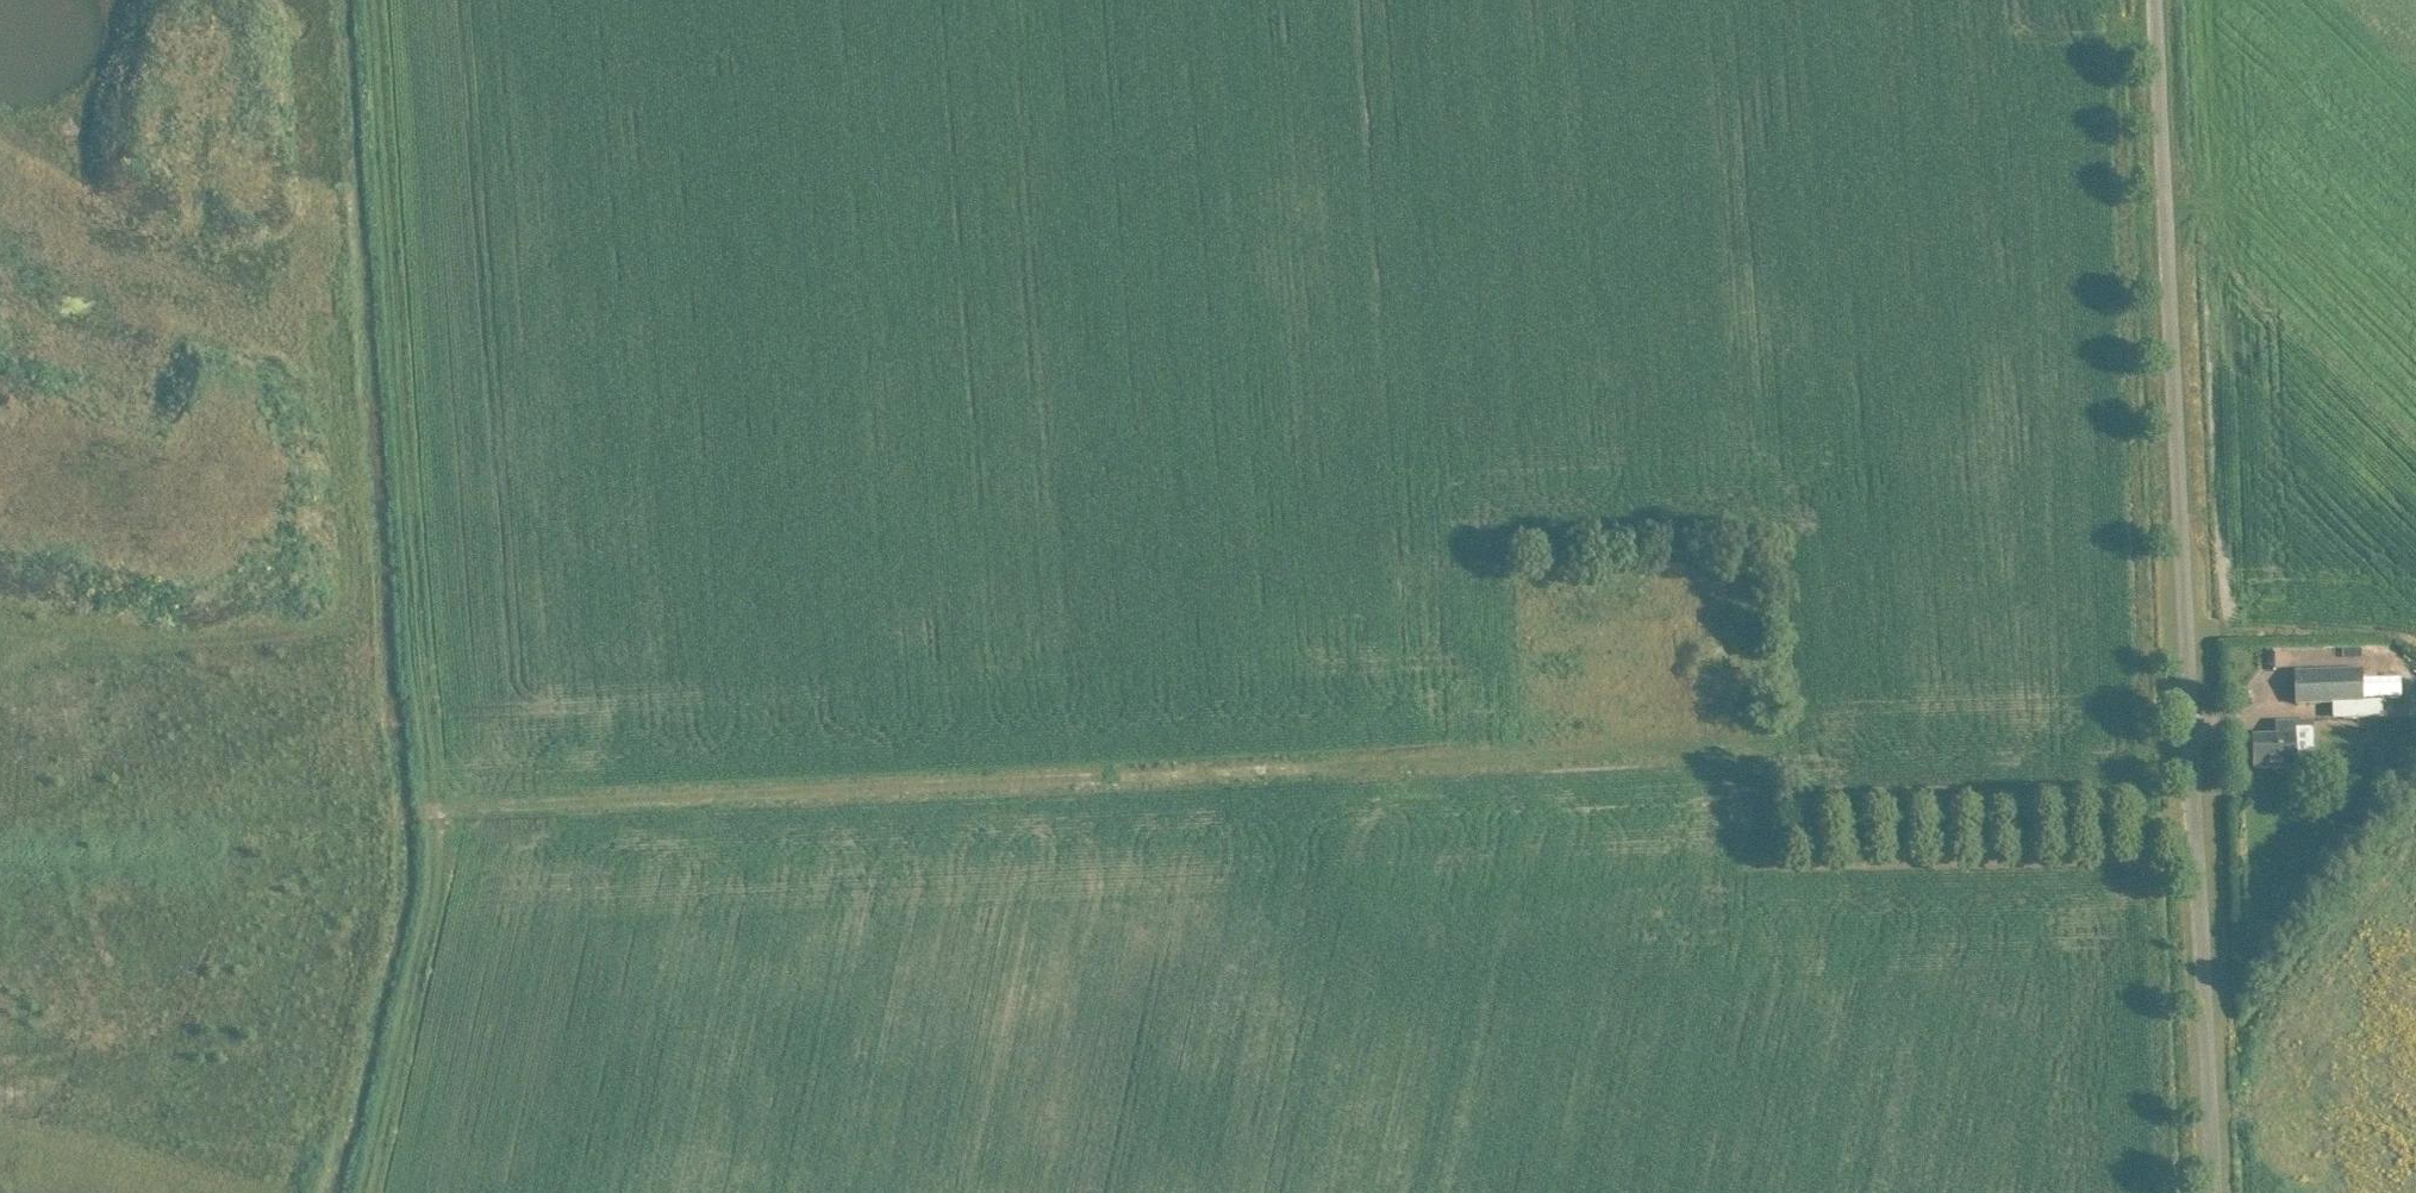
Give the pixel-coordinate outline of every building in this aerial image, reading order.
[(2363,671),(2296,673),(2297,704),(2318,704),(2342,703),(2343,719),(2383,718),(2383,701),(2364,702),(2363,671)] [(2277,738),(2254,739),(2255,769),(2278,768),(2296,768),(2295,724),(2276,724),(2277,738)]
